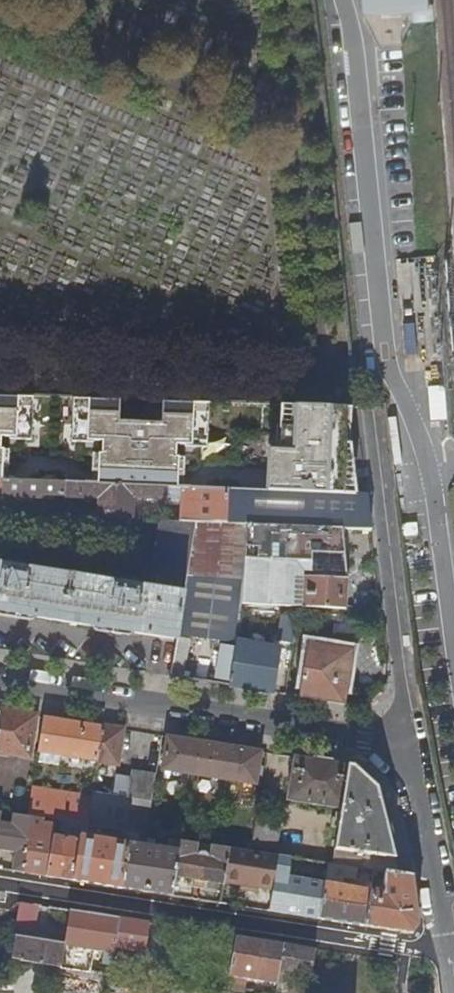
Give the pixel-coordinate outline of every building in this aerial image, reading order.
[(134,432),(134,430),(167,431),(174,421),(175,402),(135,401),(135,406),(0,403),(0,427),(134,432)] [(191,442),(189,488),(197,488),(214,489),(229,490),(368,496),(365,471),(357,464),(357,432),(241,429),(206,428),(207,443),(191,442)] [(3,480),(101,484),(169,487),(178,488),(182,488),(184,461),(127,459),(127,462),(0,456),(0,480),(3,480)] [(99,518),(132,519),(133,497),(166,499),(166,501),(177,501),(178,488),(169,487),(101,484),(3,480),(0,480),(0,493),(2,493),(9,497),(36,499),(43,495),(93,498),(100,495),(99,518)] [(184,488),(182,522),(195,522),(197,522),(226,524),(227,512),(223,512),(223,506),(213,505),(213,496),(214,489),(197,488),(189,488),(184,488)] [(226,524),(246,525),(278,526),(292,527),(299,527),(334,528),(340,528),(372,530),(368,496),(229,490),(228,497),(227,512),(226,524)] [(12,613),(178,639),(181,619),(188,580),(197,522),(195,522),(182,522),(162,521),(150,590),(137,588),(138,579),(120,576),(118,584),(25,570),(26,561),(21,560),(17,584),(12,613)] [(244,583),(246,525),(226,524),(197,522),(188,580),(181,619),(239,622),(242,602),(243,600),(244,583)] [(273,604),(278,526),(246,525),(244,583),(243,600),(242,602),(273,604)] [(278,526),(273,604),(296,605),(297,606),(298,576),(299,527),(292,527),(278,526)] [(299,527),(298,576),(306,577),(304,606),(344,608),(346,581),(340,528),(334,528),(299,527)] [(0,566),(0,611),(12,613),(17,584),(21,560),(7,558),(5,567),(0,566)] [(281,641),(290,642),(294,616),(285,615),(281,641)] [(299,616),(294,616),(290,642),(294,643),(299,616)] [(280,646),(236,639),(228,685),(273,692),(280,646)] [(190,643),(178,641),(172,676),(184,678),(190,643)] [(307,643),(300,696),(344,703),(353,649),(307,643)] [(36,715),(0,710),(0,750),(30,754),(36,715)] [(38,752),(98,761),(103,726),(44,716),(38,752)] [(119,765),(125,729),(103,726),(98,761),(119,765)] [(162,769),(195,774),(201,741),(167,736),(162,769)] [(195,774),(225,779),(230,746),(201,741),(195,774)] [(256,784),(262,751),(230,746),(225,779),(256,784)] [(341,827),(335,863),(358,867),(375,870),(398,874),(398,872),(395,858),(377,787),(354,765),(295,756),(288,799),(344,807),(343,813),(340,812),(340,818),(335,818),(334,826),(341,827)] [(129,797),(93,791),(92,798),(88,825),(89,825),(130,832),(139,833),(147,834),(157,774),(133,771),(129,797)] [(59,792),(33,788),(28,815),(32,816),(55,820),(59,792)] [(64,793),(60,821),(77,823),(83,824),(88,825),(92,798),(64,793)] [(13,870),(24,872),(32,816),(28,815),(15,813),(13,823),(0,821),(0,850),(16,852),(13,870)] [(283,817),(258,813),(252,851),(277,854),(283,817)] [(24,872),(47,876),(54,834),(56,820),(55,820),(32,816),(24,872)] [(87,835),(89,825),(88,825),(83,824),(81,839),(74,880),(121,888),(129,841),(87,835)] [(87,835),(129,841),(130,832),(89,825),(87,835)] [(66,836),(54,834),(47,876),(74,880),(81,839),(72,838),(73,828),(67,827),(66,836)] [(138,843),(139,833),(130,832),(129,841),(121,888),(172,895),(174,883),(182,840),(173,838),(172,848),(138,843)] [(195,879),(224,884),(224,880),(229,847),(215,845),(212,845),(210,856),(209,855),(208,853),(204,851),(201,852),(199,854),(196,853),(198,842),(182,840),(174,883),(194,886),(195,879)] [(224,880),(274,888),(276,873),(279,855),(277,854),(252,851),(229,847),(224,880)] [(276,873),(284,875),(287,856),(279,855),(276,873)] [(356,880),(358,867),(335,863),(329,863),(328,868),(326,881),(320,919),(366,926),(373,883),(366,882),(365,888),(342,884),(343,878),(356,880)] [(412,874),(398,872),(398,874),(375,870),(373,883),(366,926),(414,934),(418,926),(412,874)] [(284,875),(276,873),(274,888),(270,911),(320,919),(326,881),(284,875)] [(33,930),(37,905),(21,902),(19,910),(11,959),(37,963),(62,967),(66,939),(61,938),(60,942),(29,937),(30,930),(33,930)] [(62,929),(67,930),(70,910),(65,909),(62,929)] [(109,959),(114,959),(115,948),(120,918),(70,910),(67,930),(66,939),(62,967),(77,969),(90,971),(93,950),(110,953),(109,959)] [(145,952),(150,922),(120,918),(115,948),(145,952)] [(203,938),(204,931),(182,927),(181,934),(203,938)] [(278,984),(280,970),(284,944),(237,936),(235,948),(230,983),(228,992),(229,992),(245,992),(247,979),(278,984)] [(197,978),(230,983),(235,948),(202,943),(197,978)] [(278,984),(277,992),(308,992),(315,948),(284,944),(280,970),(297,972),(295,986),(278,984)]
